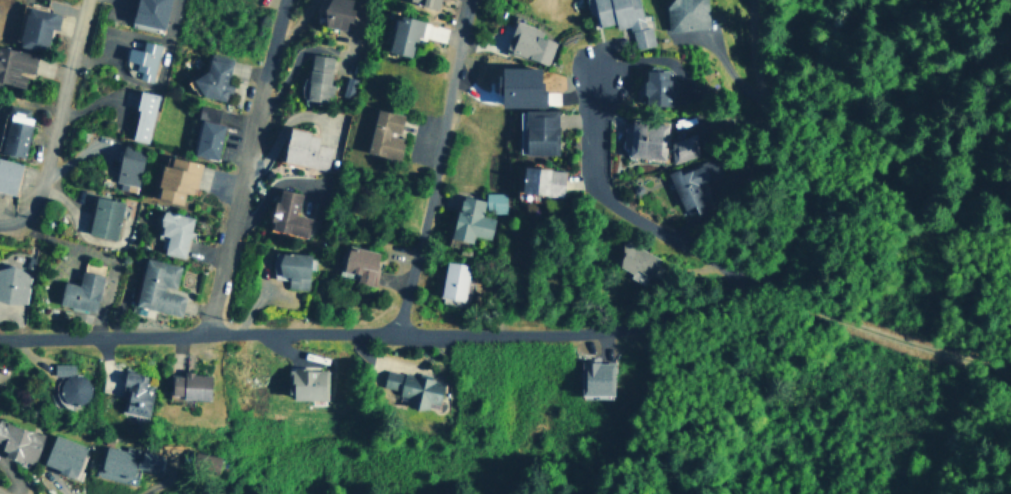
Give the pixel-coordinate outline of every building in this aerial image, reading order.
[(129,21),(161,28),(168,0),(133,0),(129,21)] [(321,25),(343,29),(345,20),(356,22),(358,11),(349,10),(350,0),(325,0),(321,25)] [(647,18),(641,19),(637,0),(591,0),(596,25),(613,22),(614,28),(628,25),(633,48),(653,44),(647,18)] [(665,29),(706,27),(705,0),(664,0),(665,29)] [(48,26),(55,28),(58,13),(21,4),(12,44),(42,51),(48,26)] [(419,19),(394,14),(386,51),(411,56),(419,19)] [(547,62),(553,40),(539,37),(542,28),(512,21),(504,51),(547,62)] [(158,43),(141,40),(139,49),(125,46),(123,59),(134,62),(132,70),(138,71),(136,78),(149,81),(158,43)] [(34,53),(0,47),(0,84),(21,88),(24,72),(30,74),(34,53)] [(231,58),(208,51),(202,72),(194,70),(190,83),(199,86),(196,94),(224,102),(229,85),(223,83),(231,58)] [(331,55),(307,52),(301,97),(328,101),(330,84),(327,83),(331,55)] [(540,106),(540,67),(495,66),(495,94),(498,94),(498,105),(540,106)] [(642,69),(641,105),(666,105),(667,69),(642,69)] [(355,78),(346,75),(339,94),(348,97),(355,78)] [(145,142),(155,94),(138,90),(128,138),(145,142)] [(215,158),(221,123),(215,122),(217,107),(199,104),(191,154),(215,158)] [(401,113),(373,108),(364,153),(397,159),(402,136),(397,135),(401,113)] [(556,153),(555,109),(517,109),(518,153),(556,153)] [(22,157),(31,117),(7,112),(0,142),(0,152),(22,157)] [(622,156),(663,159),(664,139),(665,139),(666,122),(624,119),(622,156)] [(329,146),(315,144),(317,133),(286,128),(281,161),(325,168),(329,146)] [(667,139),(671,160),(697,155),(693,135),(667,139)] [(135,191),(141,149),(119,146),(113,188),(135,191)] [(199,162),(166,155),(165,163),(159,162),(152,199),(179,204),(181,193),(192,195),(199,162)] [(665,172),(680,209),(692,204),(695,213),(716,204),(706,181),(720,175),(713,157),(678,171),(677,167),(665,172)] [(19,161),(0,158),(0,192),(13,194),(19,161)] [(561,195),(562,168),(520,166),(519,193),(561,195)] [(299,193),(275,188),(267,229),(304,237),(309,217),(295,214),(299,193)] [(504,212),(504,191),(483,191),(483,211),(504,212)] [(449,238),(470,242),(471,235),(489,238),(492,217),(480,214),(483,199),(457,194),(449,238)] [(85,233),(113,239),(121,201),(92,196),(85,233)] [(191,217),(160,210),(154,236),(164,238),(161,253),(182,257),(191,217)] [(613,265),(629,272),(627,277),(643,284),(656,257),(624,242),(613,265)] [(378,267),(373,265),(376,252),(346,244),(339,270),(355,274),(354,281),(373,286),(378,267)] [(271,276),(286,276),(285,287),(306,288),(307,252),(271,251),(271,276)] [(178,265),(143,258),(133,305),(178,315),(182,295),(161,290),(162,285),(173,287),(178,265)] [(439,297),(463,300),(468,263),(443,260),(439,297)] [(25,303),(29,270),(0,266),(0,300),(25,303)] [(100,274),(78,270),(76,284),(60,281),(56,304),(93,311),(100,274)] [(578,394),(611,395),(611,361),(578,360),(578,394)] [(52,363),(51,374),(59,374),(58,401),(87,401),(88,376),(72,376),(72,363),(52,363)] [(125,390),(122,411),(146,415),(151,387),(143,386),(145,372),(122,368),(119,389),(125,390)] [(286,399),(325,400),(325,369),(287,368),(286,399)] [(436,404),(441,380),(384,368),(380,386),(397,389),(396,393),(405,395),(403,405),(425,410),(427,401),(436,404)] [(207,398),(208,373),(180,372),(180,373),(169,373),(168,397),(207,398)] [(0,418),(0,448),(3,449),(2,453),(73,477),(83,446),(0,418)] [(161,452),(123,446),(123,449),(103,445),(98,470),(130,476),(132,468),(157,473),(161,452)] [(218,455),(192,451),(189,468),(215,473),(218,455)]
